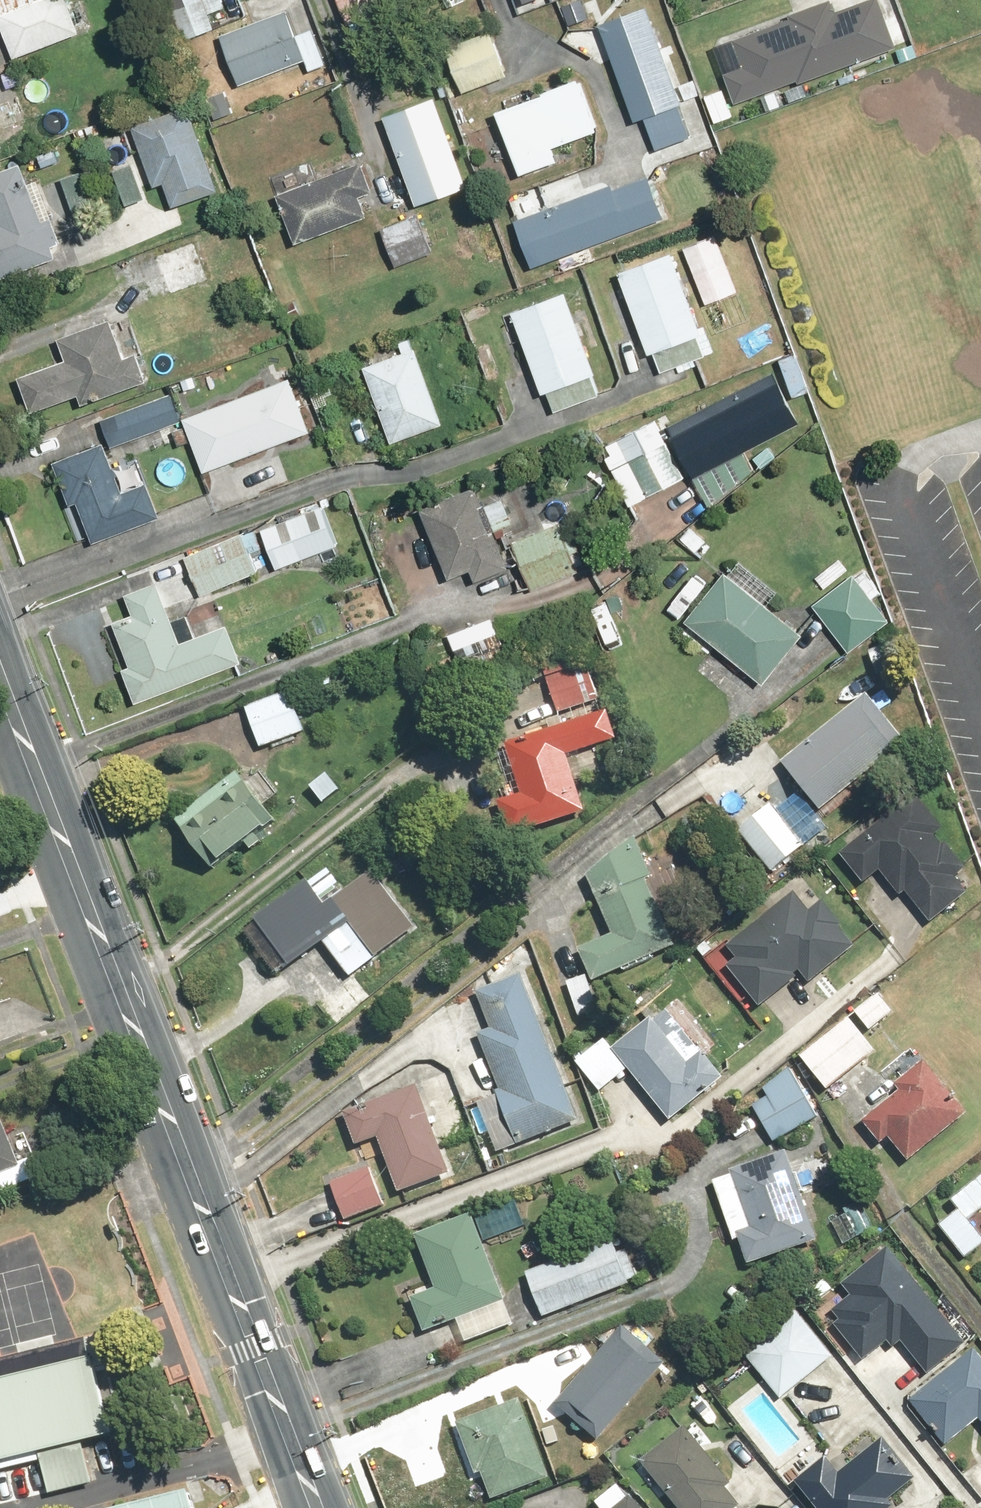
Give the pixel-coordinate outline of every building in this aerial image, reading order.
[(2,17),(18,58),(83,33),(70,0),(45,0),(2,17)] [(190,37),(218,28),(212,11),(227,6),(225,0),(178,0),(190,37)] [(292,0),(241,0),(247,19),(213,32),(235,92),(314,63),(292,0)] [(747,110),(900,52),(881,0),(875,0),(840,13),(835,0),(831,0),(736,36),(748,67),(733,73),(747,110)] [(699,137),(654,7),(605,24),(640,122),(651,119),(661,150),(699,137)] [(500,36),(454,51),(468,92),(513,77),(500,36)] [(582,82),(502,110),(527,181),(566,167),(559,145),(599,131),(582,82)] [(230,94),(209,100),(218,128),(239,121),(230,94)] [(441,102),(389,120),(419,205),(471,187),(441,102)] [(224,192),(192,104),(137,123),(160,188),(171,184),(179,208),(224,192)] [(137,161),(112,169),(124,204),(149,196),(137,161)] [(30,162),(0,172),(0,219),(1,222),(0,223),(0,281),(64,258),(30,162)] [(299,243),(371,217),(364,198),(379,192),(369,165),(282,197),(299,243)] [(100,211),(86,169),(61,178),(75,220),(100,211)] [(654,175),(520,223),(536,268),(670,220),(654,175)] [(422,215),(384,231),(401,272),(440,256),(422,215)] [(200,239),(158,252),(171,296),(213,283),(200,239)] [(655,354),(658,353),(665,370),(709,353),(702,336),(708,334),(677,253),(624,274),(655,354)] [(605,395),(572,295),(521,312),(548,393),(554,391),(560,410),(605,395)] [(130,359),(115,318),(64,337),(71,356),(23,373),(38,415),(88,397),(90,402),(156,378),(147,353),(130,359)] [(450,423),(420,341),(403,348),(405,353),(370,366),(398,442),(450,423)] [(296,379),(188,418),(208,472),(316,432),(296,379)] [(759,381),(672,427),(699,478),(786,433),(759,381)] [(175,394),(106,418),(115,445),(184,421),(175,394)] [(689,477),(661,419),(608,445),(636,503),(689,477)] [(126,493),(107,445),(60,463),(77,505),(84,502),(99,540),(165,514),(152,482),(126,493)] [(770,465),(758,451),(734,470),(746,484),(770,465)] [(480,579),(514,567),(483,485),(429,505),(456,577),(477,569),(480,579)] [(261,527),(276,568),(344,543),(328,502),(261,527)] [(566,523),(519,540),(538,591),(585,574),(566,523)] [(276,568),(261,527),(188,555),(203,596),(276,568)] [(870,570),(820,606),(851,649),(891,621),(876,600),(886,593),(870,570)] [(809,637),(730,572),(683,629),(713,653),(722,642),(772,683),(809,637)] [(185,644),(163,584),(131,595),(139,615),(120,622),(135,665),(128,668),(140,702),(247,663),(234,626),(185,644)] [(585,643),(544,658),(563,713),(604,699),(585,643)] [(295,687),(250,703),(266,747),(311,731),(295,687)] [(910,737),(869,691),(786,764),(827,810),(910,737)] [(612,711),(511,745),(527,794),(503,802),(515,838),(591,812),(572,754),(621,738),(612,711)] [(248,767),(182,819),(223,872),(290,819),(248,767)] [(918,795),(847,852),(870,881),(881,872),(902,899),(913,890),(934,916),(969,888),(960,876),(964,872),(937,837),(946,830),(918,795)] [(778,804),(744,832),(778,874),(812,846),(778,804)] [(677,950),(638,837),(595,876),(615,934),(585,944),(597,978),(677,950)] [(335,869),(250,930),(281,974),(332,938),(360,977),(424,932),(379,869),(350,890),(335,869)] [(798,892),(732,946),(741,958),(734,965),(768,1007),(807,975),(815,985),(866,943),(832,901),(815,914),(798,892)] [(583,1124),(530,970),(482,987),(495,1023),(484,1027),(507,1093),(483,1101),(501,1152),(583,1124)] [(590,975),(568,984),(583,1021),(605,1012),(590,975)] [(884,994),(859,1013),(874,1033),(899,1013),(884,994)] [(668,1005),(619,1046),(611,1036),(581,1062),(605,1091),(633,1068),(677,1119),(728,1076),(668,1005)] [(855,1019),(805,1056),(831,1091),(881,1054),(855,1019)] [(974,1112),(930,1059),(901,1084),(908,1091),(869,1124),(888,1147),(897,1139),(915,1160),(974,1112)] [(822,1117),(796,1072),(769,1089),(773,1097),(758,1105),(780,1142),(822,1117)] [(454,1175),(426,1088),(347,1113),(359,1149),(387,1140),(403,1191),(454,1175)] [(26,1168),(5,1113),(0,1115),(0,1178),(26,1168)] [(823,1240),(795,1153),(716,1179),(737,1242),(748,1239),(756,1262),(823,1240)] [(374,1167),(334,1180),(346,1221),(387,1209),(374,1167)] [(965,1211),(975,1225),(980,1220),(980,1180),(956,1198),(965,1211)] [(518,1199),(419,1236),(437,1286),(414,1294),(428,1332),(508,1303),(487,1243),(528,1228),(518,1199)] [(945,1226),(969,1259),(980,1250),(980,1232),(975,1225),(965,1211),(945,1226)] [(622,1235),(531,1269),(550,1319),(641,1284),(622,1235)] [(973,1343),(895,1247),(848,1285),(856,1295),(838,1310),(846,1319),(838,1325),(868,1361),(892,1341),(897,1348),(910,1338),(938,1372),(973,1343)] [(802,1309),(749,1352),(784,1396),(837,1353),(802,1309)] [(558,1399),(597,1436),(669,1359),(629,1322),(558,1399)] [(42,1444),(51,1479),(93,1468),(84,1434),(120,1425),(96,1332),(0,1356),(0,1455),(42,1444)] [(979,1351),(918,1404),(954,1446),(980,1423),(980,1354),(979,1351)] [(525,1403),(464,1425),(481,1474),(487,1472),(498,1502),(553,1482),(525,1403)] [(687,1425),(643,1462),(682,1507),(740,1507),(743,1506),(729,1489),(736,1484),(687,1425)] [(799,1482),(821,1507),(890,1507),(919,1484),(891,1450),(886,1455),(871,1438),(837,1467),(829,1457),(799,1482)] [(113,1507),(114,1507),(176,1507),(171,1491),(113,1507)] [(638,1496),(622,1507),(647,1507),(638,1496)]
